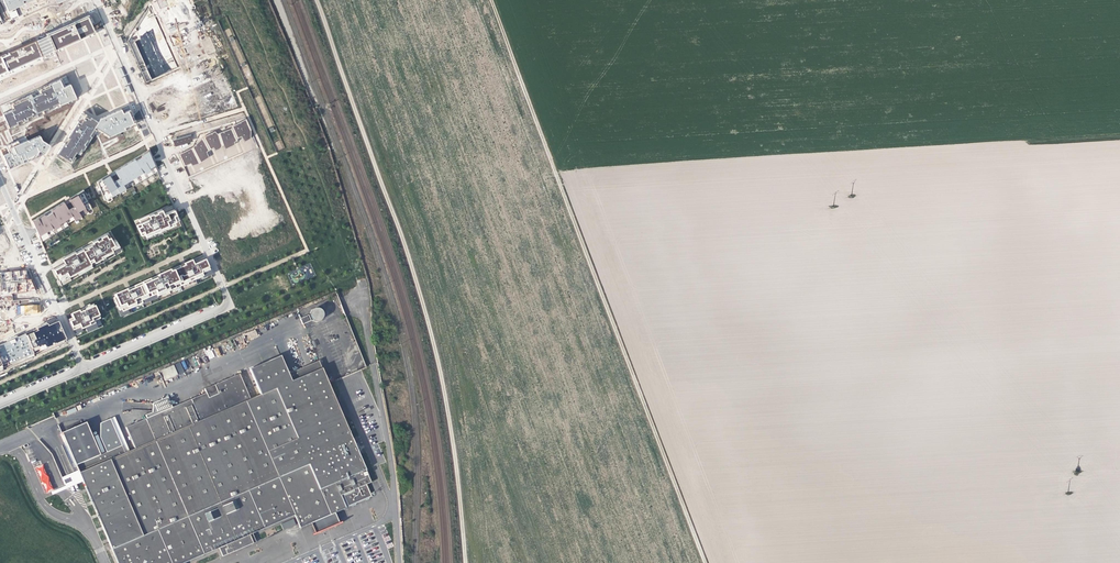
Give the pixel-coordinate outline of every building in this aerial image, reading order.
[(8,11),(34,0),(3,0),(8,11)] [(150,6),(156,20),(164,16),(162,11),(169,8),(166,3),(173,0),(154,0),(153,2),(154,4),(150,6)] [(155,31),(149,18),(146,20),(144,15),(141,21),(144,27),(141,28),(139,24),(136,29),(137,32),(133,33),(128,41),(131,46),(136,44),(137,46),(150,40),(148,35),(155,31)] [(0,55),(0,74),(54,49),(94,32),(87,17),(0,55)] [(210,37),(202,40),(209,55),(217,52),(210,37)] [(202,40),(194,44),(201,58),(209,55),(202,40)] [(194,44),(186,47),(193,62),(201,58),(194,44)] [(186,47),(179,50),(186,65),(193,62),(186,47)] [(179,50),(171,54),(178,69),(186,65),(179,50)] [(166,56),(159,59),(165,74),(173,71),(166,56)] [(159,59),(151,63),(158,77),(165,74),(159,59)] [(221,63),(183,81),(187,90),(225,73),(221,63)] [(8,127),(76,100),(70,84),(62,87),(59,80),(37,89),(38,92),(10,103),(12,108),(2,112),(8,127)] [(178,82),(152,94),(156,103),(182,92),(178,82)] [(201,100),(193,104),(199,117),(208,113),(208,114),(216,111),(216,112),(224,109),(224,110),(231,106),(232,108),(239,105),(233,91),(226,95),(225,94),(218,97),(218,96),(210,99),(209,98),(202,102),(201,100)] [(171,109),(161,114),(167,127),(178,122),(178,123),(186,120),(186,121),(194,117),(188,104),(180,108),(179,107),(172,111),(171,109)] [(100,118),(98,122),(95,127),(109,136),(135,123),(129,110),(123,112),(121,109),(100,118)] [(98,122),(82,113),(56,153),(70,163),(77,153),(81,154),(95,127),(98,122)] [(192,147),(179,154),(183,166),(190,163),(192,165),(199,163),(208,157),(206,152),(214,148),(215,151),(219,149),(223,145),(225,148),(233,145),(234,142),(237,140),(237,138),(241,136),(244,142),(249,139),(250,131),(246,119),(200,135),(192,147)] [(193,140),(190,133),(172,139),(175,147),(193,140)] [(8,153),(2,155),(8,168),(43,153),(48,144),(41,140),(39,135),(27,140),(25,136),(5,145),(8,153)] [(108,175),(97,182),(105,201),(132,184),(133,186),(157,171),(148,150),(114,171),(119,180),(112,184),(108,175)] [(63,202),(32,221),(41,242),(66,227),(65,225),(92,209),(83,190),(70,198),(74,208),(68,212),(63,202)] [(160,208),(152,212),(155,220),(163,216),(162,214),(163,213),(160,208)] [(143,233),(145,236),(163,228),(171,224),(170,223),(178,219),(173,209),(163,213),(162,214),(163,216),(155,220),(152,212),(137,219),(138,222),(135,224),(140,235),(143,233)] [(165,231),(163,228),(145,236),(146,240),(165,231)] [(67,274),(68,276),(75,271),(79,269),(80,272),(84,270),(82,267),(90,263),(89,262),(92,260),(93,261),(105,255),(111,251),(112,251),(111,249),(118,245),(117,244),(114,239),(111,240),(106,232),(91,241),(91,242),(74,252),(73,250),(69,253),(72,259),(64,264),(63,262),(52,269),(58,279),(67,274)] [(118,244),(117,244),(118,245),(111,249),(112,251),(111,251),(112,253),(121,248),(118,244)] [(60,258),(63,262),(64,264),(72,259),(69,253),(60,258)] [(105,255),(93,261),(95,265),(107,258),(105,255)] [(168,270),(113,294),(114,296),(112,297),(117,310),(118,311),(120,310),(121,312),(126,310),(141,303),(140,301),(155,294),(156,297),(156,296),(175,288),(173,286),(178,284),(179,286),(182,285),(191,281),(201,276),(202,276),(201,274),(209,270),(208,268),(204,260),(192,265),(190,260),(178,265),(179,267),(169,272),(168,270)] [(79,269),(75,271),(77,275),(92,266),(90,263),(82,267),(84,270),(80,272),(79,269)] [(209,268),(208,268),(209,270),(201,274),(202,276),(201,276),(202,278),(211,274),(209,268)] [(24,271),(0,273),(0,295),(35,292),(30,280),(25,281),(24,271)] [(156,297),(155,294),(140,301),(141,303),(141,304),(157,297),(156,296),(156,297)] [(93,321),(99,318),(92,304),(69,314),(71,318),(72,320),(68,322),(72,330),(79,327),(80,330),(80,329),(84,328),(94,323),(93,321)] [(40,305),(17,306),(17,314),(40,313),(40,305)] [(322,319),(323,317),(323,314),(323,312),(321,310),(319,309),(316,309),(314,310),(313,312),(312,314),(311,316),(312,318),(314,320),(316,321),(318,321),(321,320),(322,319)] [(301,319),(304,325),(311,321),(309,315),(301,319)] [(66,342),(55,320),(24,334),(34,357),(66,342)] [(94,323),(84,328),(86,333),(96,328),(94,323)] [(24,334),(0,345),(0,365),(2,371),(34,357),(24,334)] [(206,388),(207,391),(209,395),(210,397),(203,400),(130,431),(134,440),(137,448),(126,453),(111,419),(100,424),(100,438),(107,452),(100,454),(87,422),(63,432),(113,548),(144,535),(295,470),(296,472),(316,463),(315,461),(319,459),(346,448),(347,451),(350,450),(354,449),(357,448),(319,361),(289,374),(282,356),(251,369),(262,394),(251,399),(240,374),(206,388)] [(164,370),(168,379),(187,371),(183,362),(164,370)] [(128,426),(130,431),(203,400),(202,398),(209,395),(207,391),(174,406),(170,396),(155,402),(155,411),(148,414),(149,417),(128,426)] [(50,428),(53,436),(61,433),(57,425),(50,428)] [(344,493),(367,483),(371,482),(357,448),(354,449),(350,450),(347,451),(346,448),(319,459),(324,472),(310,478),(318,481),(321,488),(328,485),(343,491),(344,493)] [(297,473),(310,478),(324,472),(319,459),(315,461),(316,463),(296,472),(297,473)] [(154,562),(162,542),(201,525),(207,528),(228,519),(235,537),(233,538),(234,541),(228,543),(230,547),(235,545),(237,549),(255,542),(251,533),(247,535),(246,534),(244,535),(235,516),(249,510),(251,503),(288,487),(308,495),(318,517),(317,519),(313,521),(316,528),(339,519),(336,511),(332,513),(330,512),(320,490),(321,488),(318,481),(310,478),(297,473),(296,472),(295,470),(144,535),(136,555),(139,562),(154,562)] [(372,495),(367,483),(344,493),(341,494),(346,506),(372,495)] [(341,494),(344,493),(343,491),(328,485),(321,488),(320,490),(330,512),(332,513),(336,511),(346,506),(341,494)] [(247,535),(251,533),(296,514),(302,525),(313,521),(317,519),(318,517),(308,495),(288,487),(251,503),(249,510),(235,516),(244,535),(246,534),(247,535)] [(282,522),(285,528),(297,523),(295,516),(282,522)] [(237,549),(235,545),(230,547),(228,543),(234,541),(233,538),(235,537),(228,519),(207,528),(201,525),(162,542),(154,562),(182,562),(221,546),(224,555),(237,549)] [(144,535),(113,548),(118,561),(134,554),(136,555),(144,535)] [(118,561),(119,562),(139,562),(136,555),(134,554),(118,561)]
